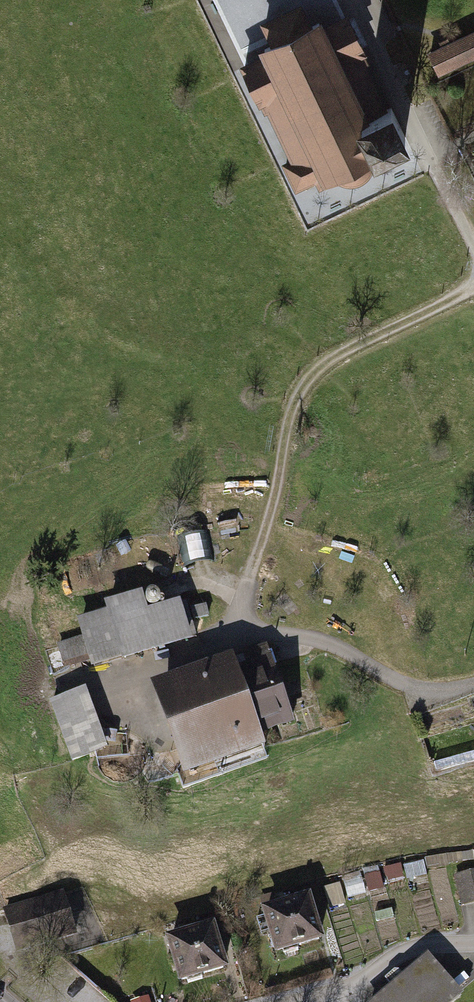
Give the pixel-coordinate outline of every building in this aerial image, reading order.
[(268,40),(258,45),(262,54),(239,64),(259,106),(260,105),(264,113),(267,111),(289,158),(281,163),(295,191),(315,182),(319,189),(332,183),(330,178),(334,176),(335,177),(336,178),(338,179),(341,181),(344,182),(347,182),(351,183),(355,182),(359,181),(364,179),(368,176),(371,171),(373,167),(375,163),(375,159),(375,156),(386,151),(385,149),(411,136),(394,99),(386,103),(366,64),(369,62),(366,54),(367,53),(347,12),(325,23),(321,15),(309,20),(301,2),(260,22),(268,40)] [(420,59),(431,82),(473,63),(473,35),(420,59)] [(103,615),(79,619),(89,671),(189,641),(180,600),(144,612),(137,592),(99,603),(103,615)] [(237,698),(252,734),(288,721),(264,648),(228,664),(237,698)] [(172,779),(259,749),(252,734),(237,698),(228,664),(226,657),(144,683),(172,779)] [(104,749),(80,689),(45,701),(63,764),(104,749)] [(473,903),(473,870),(451,877),(460,907),(473,903)] [(74,936),(60,892),(4,909),(18,954),(74,936)] [(260,909),(274,953),(318,940),(304,895),(260,909)] [(164,933),(177,985),(223,974),(209,921),(164,933)] [(459,993),(427,957),(376,1001),(449,1001),(459,993)]
